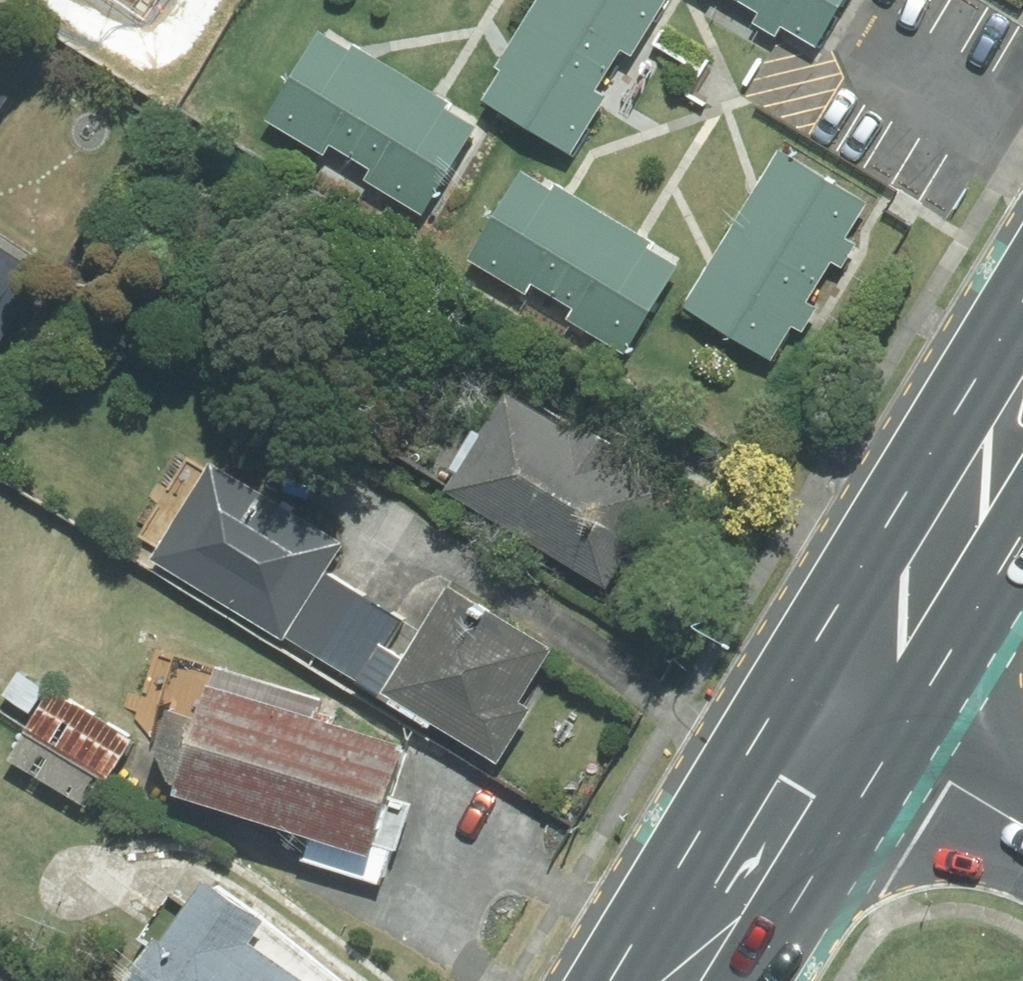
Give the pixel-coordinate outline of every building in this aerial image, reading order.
[(568,157),(603,102),(595,97),(621,55),(630,61),(663,9),(649,0),(545,0),(481,101),(568,157)] [(816,50),(845,0),(730,0),(816,50)] [(326,167),(335,153),(372,177),(363,191),(413,224),(476,129),(328,31),(265,126),(326,167)] [(0,94),(0,117),(10,100),(0,94)] [(801,339),(816,315),(805,308),(828,269),(838,276),(854,249),(842,241),(862,207),(773,155),(676,320),(766,372),(789,332),(801,339)] [(527,174),(466,264),(620,368),(681,278),(527,174)] [(45,275),(0,248),(0,349),(45,275)] [(492,384),(429,487),(602,592),(665,489),(492,384)] [(282,642),(320,578),(342,541),(193,453),(134,554),(282,642)] [(320,578),(282,642),(378,699),(415,635),(320,578)] [(415,635),(378,699),(492,766),(524,712),(513,705),(546,649),(443,588),(415,635)] [(151,786),(303,837),(294,864),(378,892),(405,810),(381,802),(396,757),(185,685),(151,786)] [(130,743),(48,688),(19,731),(101,786),(130,743)] [(187,882),(116,980),(286,980),(239,947),(252,929),(187,882)]
